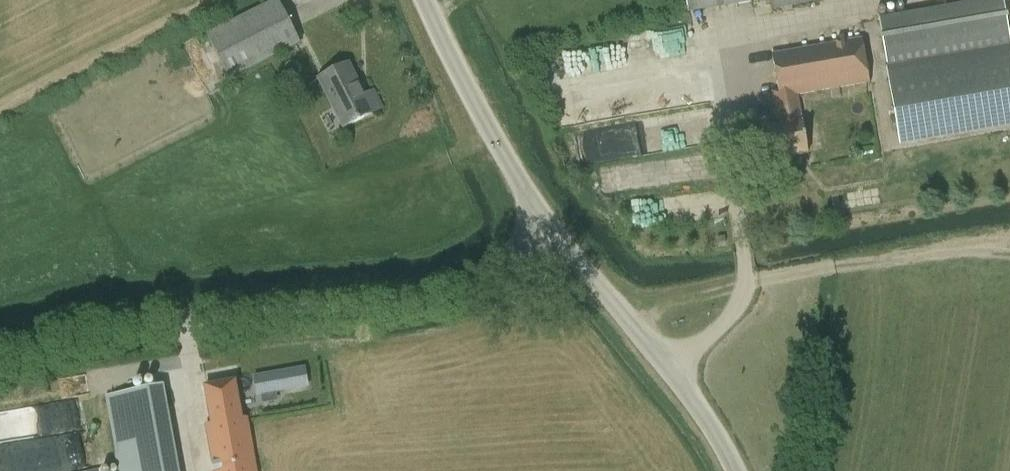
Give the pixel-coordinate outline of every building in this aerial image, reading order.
[(206,34),(230,80),(301,44),(279,0),(274,0),(206,34)] [(810,2),(810,0),(772,0),(773,9),(810,2)] [(801,121),(797,95),(870,83),(862,40),(772,55),(782,113),(777,114),(779,125),(766,128),(772,159),(808,152),(802,121),(801,121)] [(383,108),(374,90),(365,94),(349,62),(318,78),(343,128),(383,108)] [(963,93),(893,105),(898,130),(968,117),(963,93)] [(705,223),(704,199),(634,202),(635,225),(705,223)] [(265,393),(266,401),(276,400),(274,391),(307,386),(304,369),(255,378),(258,394),(265,393)] [(214,470),(257,470),(248,418),(242,419),(236,381),(205,386),(212,424),(206,425),(214,470)]
